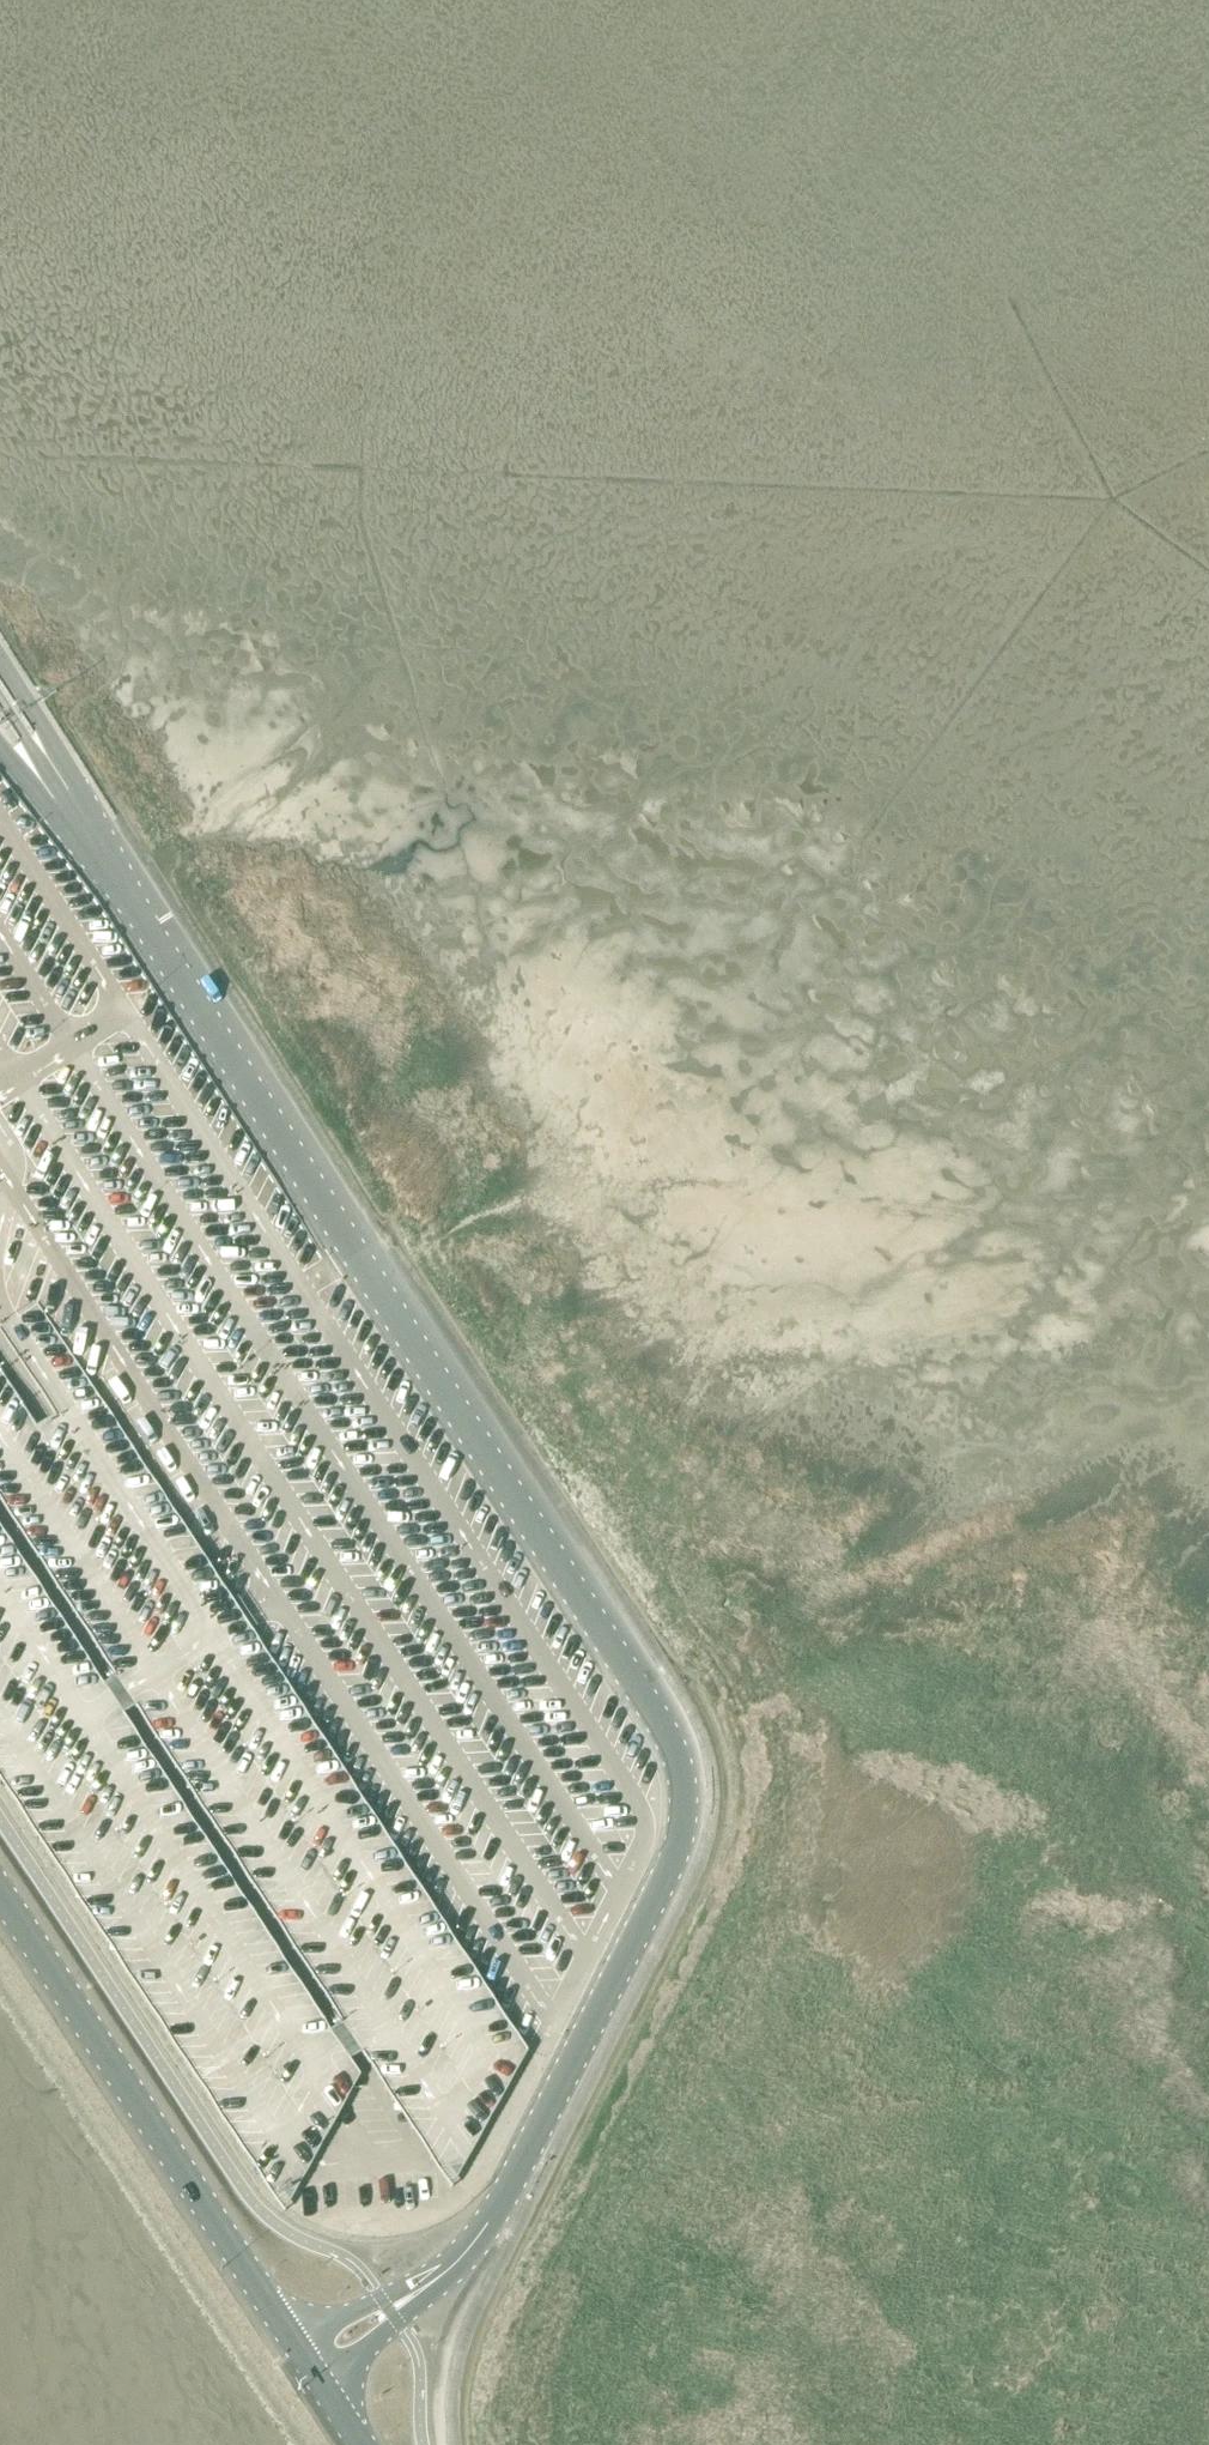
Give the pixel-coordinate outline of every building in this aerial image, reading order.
[(525,2052),(32,1313),(12,1326),(0,1334),(0,1336),(51,1420),(33,1432),(0,1381),(0,1790),(280,2214),(360,2071),(447,2200),(525,2052)]
